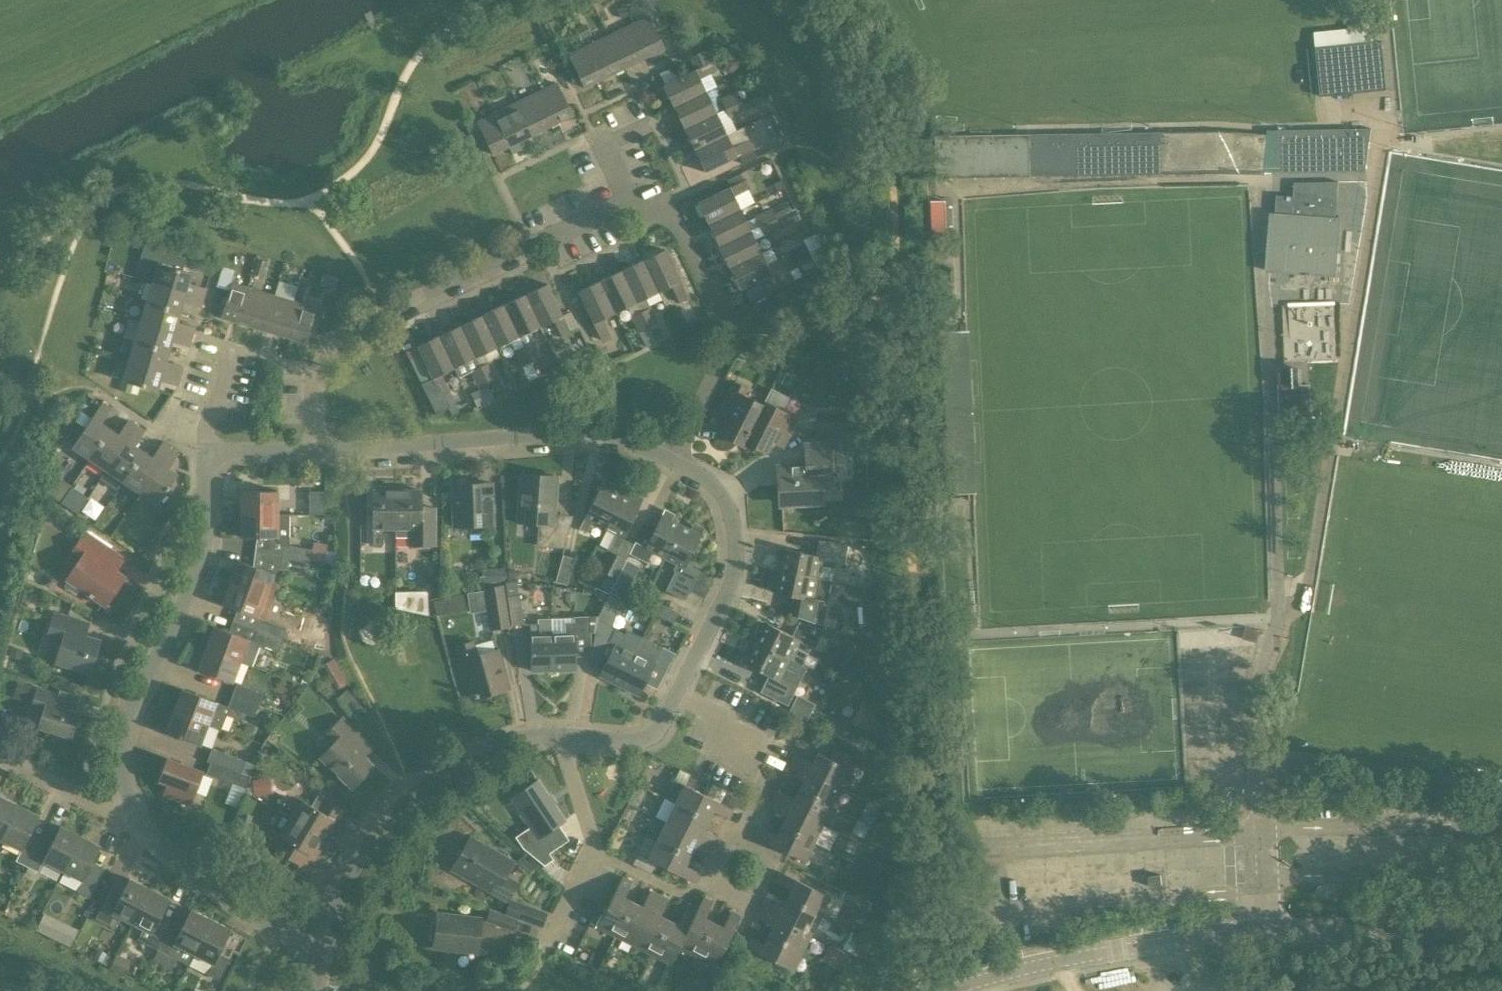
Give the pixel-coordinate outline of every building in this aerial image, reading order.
[(648,17),(633,24),(648,57),(664,49),(648,17)] [(648,57),(633,24),(608,36),(623,69),(648,57)] [(599,81),(623,69),(608,36),(583,48),(599,81)] [(1361,93),(1387,90),(1382,41),(1357,44),(1333,46),(1316,48),(1321,97),(1338,95),(1361,93)] [(583,88),(599,81),(583,48),(568,56),(583,88)] [(662,86),(673,108),(705,92),(699,80),(714,72),(710,63),(671,81),(662,86)] [(551,126),(571,116),(556,84),(535,94),(551,126)] [(715,114),(705,92),(673,108),(683,130),(715,114)] [(724,110),(740,103),(735,93),(720,101),(724,110)] [(551,126),(535,94),(516,104),(531,136),(551,126)] [(728,119),(744,111),(740,103),(724,110),(728,119)] [(531,136),(516,104),(496,113),(512,145),(531,136)] [(512,145),(496,113),(476,123),(491,155),(512,145)] [(715,114),(683,130),(693,151),(726,136),(715,114)] [(1365,171),(1370,128),(1267,130),(1266,135),(1264,172),(1365,171)] [(1219,131),(1160,132),(1161,175),(1220,174),(1219,168),(1264,172),(1266,135),(1232,133),(1219,131)] [(1161,175),(1160,132),(934,136),(935,179),(1032,177),(1161,175)] [(732,148),(726,136),(693,151),(704,173),(752,150),(748,141),(732,148)] [(726,181),(729,187),(697,203),(707,225),(740,210),(733,197),(750,189),(745,180),(743,181),(740,174),(726,181)] [(1275,215),(1271,215),(1267,271),(1335,276),(1339,220),(1335,219),(1338,182),(1294,182),(1293,197),(1276,196),(1275,215)] [(775,220),(790,212),(785,203),(770,211),(775,220)] [(740,210),(707,225),(718,247),(750,232),(746,222),(740,210)] [(754,219),(758,228),(775,220),(770,211),(754,219)] [(775,220),(779,229),(792,223),(787,214),(790,212),(775,220)] [(779,229),(775,220),(758,228),(762,236),(762,237),(779,229)] [(760,253),(754,239),(762,236),(758,228),(750,232),(718,247),(728,269),(760,253)] [(157,262),(182,270),(186,258),(161,250),(145,245),(142,258),(157,262)] [(687,298),(679,282),(664,251),(642,261),(657,293),(670,287),(678,303),(687,298)] [(787,267),(783,258),(767,266),(760,253),(728,269),(739,290),(743,288),(749,301),(778,288),(794,280),(787,267)] [(657,293),(642,261),(621,272),(636,303),(657,293)] [(191,272),(163,264),(157,262),(151,282),(203,298),(205,288),(188,283),(191,272)] [(636,303),(621,272),(599,282),(614,314),(636,303)] [(203,298),(151,282),(145,302),(179,312),(182,302),(200,308),(203,298)] [(609,336),(601,320),(614,314),(599,282),(577,293),(600,341),(609,336)] [(247,288),(230,283),(220,317),(236,322),(247,288)] [(560,337),(569,332),(546,284),(524,295),(539,327),(552,321),(560,337)] [(236,322),(263,330),(273,296),(247,288),(236,322)] [(518,338),(539,327),(524,295),(502,306),(518,338)] [(299,304),(273,296),(263,330),(289,338),(299,304)] [(693,301),(680,307),(687,322),(700,316),(693,301)] [(179,312),(145,302),(139,321),(191,337),(194,327),(176,322),(179,312)] [(316,309),(299,304),(289,338),(305,343),(316,309)] [(496,348),(518,338),(502,306),(480,316),(496,348)] [(649,309),(640,313),(648,329),(657,324),(649,309)] [(648,329),(640,313),(631,317),(639,333),(648,329)] [(673,315),(664,319),(673,338),(682,334),(673,315)] [(496,348),(480,316),(459,327),(474,359),(496,348)] [(191,337),(139,321),(133,341),(168,351),(171,341),(188,346),(191,337)] [(474,359),(459,327),(437,337),(453,369),(474,359)] [(449,392),(440,375),(453,369),(437,337),(416,348),(431,380),(421,385),(436,416),(450,409),(443,394),(449,392)] [(168,351),(133,341),(128,361),(179,376),(182,367),(165,362),(168,351)] [(531,343),(522,347),(530,363),(539,359),(531,343)] [(530,363),(522,347),(514,351),(521,367),(530,363)] [(159,380),(163,382),(176,385),(179,376),(128,361),(122,381),(156,391),(159,380)] [(489,364),(479,368),(487,384),(496,380),(489,364)] [(487,384),(479,368),(470,373),(478,388),(487,384)] [(1296,369),(1284,369),(1282,374),(1282,382),(1285,386),(1297,386),(1296,369)] [(742,444),(744,440),(760,409),(740,399),(744,390),(732,384),(725,400),(735,405),(721,434),(742,444)] [(472,392),(478,405),(494,398),(488,385),(472,392)] [(88,458),(108,429),(100,423),(110,408),(101,402),(71,446),(88,458)] [(788,429),(793,420),(762,404),(760,409),(744,440),(764,450),(777,424),(788,429)] [(818,433),(846,432),(846,414),(817,415),(818,433)] [(117,434),(108,429),(88,458),(105,470),(135,425),(127,420),(117,434)] [(123,482),(122,481),(142,452),(134,446),(144,431),(135,425),(105,470),(99,479),(116,491),(123,482)] [(818,502),(817,480),(832,480),(832,478),(837,477),(835,455),(845,455),(844,440),(830,441),(803,442),(804,467),(777,468),(779,504),(818,502)] [(142,452),(122,481),(123,482),(139,493),(169,448),(161,442),(151,457),(142,452)] [(178,454),(169,448),(139,493),(156,504),(176,475),(168,469),(178,454)] [(552,523),(556,478),(520,475),(516,522),(540,524),(539,547),(562,549),(569,524),(552,523)] [(56,498),(80,513),(91,496),(67,481),(56,498)] [(603,527),(618,496),(609,491),(611,488),(602,483),(602,481),(577,529),(585,533),(591,521),(603,527)] [(453,527),(492,525),(490,484),(451,486),(453,527)] [(239,491),(239,514),(277,514),(278,491),(239,491)] [(324,515),(324,492),(309,491),(308,515),(324,515)] [(382,528),(395,528),(395,491),(372,491),(372,545),(382,546),(382,528)] [(420,516),(420,491),(395,491),(395,528),(394,536),(409,536),(409,546),(434,546),(434,516),(420,516)] [(615,554),(642,502),(639,501),(639,502),(629,497),(627,500),(618,496),(603,527),(616,533),(607,550),(598,569),(616,578),(625,559),(615,554)] [(664,557),(679,526),(669,522),(671,518),(662,513),(663,512),(662,511),(644,547),(635,542),(629,554),(638,558),(646,562),(652,551),(664,557)] [(277,537),(277,514),(239,514),(239,537),(277,537)] [(684,565),(701,531),(699,530),(699,531),(689,526),(687,531),(679,526),(664,557),(676,563),(672,570),(674,571),(663,592),(682,602),(697,571),(684,565)] [(124,577),(111,568),(119,556),(86,533),(74,550),(82,555),(66,579),(68,580),(63,587),(75,595),(80,588),(104,605),(124,577)] [(781,551),(779,560),(784,561),(781,572),(813,578),(830,582),(833,569),(834,560),(843,562),(843,561),(847,543),(831,540),(818,539),(815,556),(814,556),(780,549),(779,551),(781,551)] [(284,544),(281,557),(309,562),(311,550),(284,544)] [(566,585),(573,559),(562,556),(555,582),(566,585)] [(306,575),(309,562),(281,557),(279,569),(306,575)] [(272,574),(237,561),(229,582),(274,599),(278,588),(276,583),(270,580),(272,574)] [(507,582),(506,568),(481,569),(482,583),(507,582)] [(830,582),(813,578),(781,572),(779,583),(775,582),(773,591),(771,591),(770,592),(793,597),(790,614),(823,625),(828,601),(826,600),(830,582)] [(622,599),(628,587),(615,581),(609,592),(622,599)] [(261,618),(256,630),(282,641),(287,629),(266,620),(274,599),(229,582),(221,604),(256,617),(261,618)] [(491,629),(507,627),(501,587),(486,589),(491,629)] [(470,612),(487,610),(484,590),(467,593),(470,612)] [(604,605),(621,614),(627,602),(609,593),(604,605)] [(440,614),(467,610),(465,594),(438,598),(440,614)] [(508,596),(512,624),(524,623),(520,594),(508,596)] [(672,622),(678,612),(657,602),(652,611),(672,622)] [(89,672),(99,641),(83,637),(87,624),(53,613),(45,638),(62,643),(56,662),(89,672)] [(566,634),(551,635),(552,670),(574,669),(573,637),(591,636),(591,616),(574,616),(574,622),(565,622),(566,634)] [(761,635),(756,644),(785,659),(786,657),(802,665),(811,645),(815,648),(824,630),(799,621),(791,637),(760,621),(759,623),(761,623),(756,633),(761,635)] [(530,670),(552,670),(551,635),(538,635),(538,623),(528,623),(530,670)] [(205,645),(204,648),(239,661),(252,666),(259,645),(278,652),(282,641),(256,630),(252,642),(247,640),(210,626),(205,628),(201,640),(203,645),(205,645)] [(1254,644),(1258,632),(1247,629),(1244,641),(1254,644)] [(618,685),(634,654),(622,648),(628,637),(619,633),(598,675),(618,685)] [(333,658),(332,645),(311,637),(307,648),(333,658)] [(634,654),(618,685),(637,695),(653,663),(666,670),(674,653),(661,646),(642,637),(634,654)] [(472,698),(505,689),(502,675),(496,672),(501,665),(497,663),(499,660),(496,658),(498,655),(495,653),(495,652),(475,657),(471,643),(455,648),(460,663),(463,662),(472,698)] [(778,671),(785,659),(756,644),(751,655),(746,653),(741,663),(740,662),(739,663),(775,681),(771,688),(789,698),(793,690),(798,681),(778,671)] [(196,669),(231,682),(239,661),(204,648),(204,649),(202,648),(197,650),(193,662),(195,667),(197,668),(196,669)] [(323,664),(336,687),(347,680),(333,658),(323,664)] [(236,684),(232,695),(258,706),(262,694),(236,684)] [(180,689),(172,710),(207,724),(221,728),(226,714),(213,709),(215,703),(180,689)] [(69,738),(77,714),(55,708),(58,697),(36,690),(30,710),(42,714),(37,728),(69,738)] [(351,718),(362,709),(346,690),(336,699),(351,718)] [(253,718),(258,706),(232,695),(227,707),(253,718)] [(865,695),(853,722),(867,728),(879,701),(865,695)] [(806,719),(814,704),(797,696),(789,711),(806,719)] [(207,724),(172,710),(164,732),(199,746),(207,724)] [(350,788),(371,767),(348,746),(358,736),(340,719),(331,729),(339,737),(319,758),(350,788)] [(207,761),(211,762),(240,773),(244,762),(211,750),(207,761)] [(841,789),(850,771),(816,753),(811,763),(795,755),(791,764),(841,789)] [(163,796),(187,806),(200,773),(167,760),(158,781),(167,785),(163,796)] [(250,777),(240,773),(211,762),(207,773),(246,788),(250,777)] [(832,807),(841,789),(791,764),(786,773),(802,781),(798,790),(832,807)] [(537,781),(510,799),(529,828),(537,839),(538,838),(554,827),(558,825),(563,821),(537,781)] [(726,819),(731,810),(683,786),(674,804),(706,820),(710,811),(726,819)] [(823,826),(832,807),(798,790),(793,800),(777,792),(772,800),(823,826)] [(287,817),(321,838),(333,819),(337,822),(344,810),(316,794),(309,805),(298,799),(287,817)] [(1,840),(19,806),(0,797),(0,840),(1,840)] [(813,844),(823,826),(772,800),(768,810),(784,818),(780,827),(813,844)] [(872,800),(862,817),(874,824),(883,807),(872,800)] [(674,804),(665,823),(713,847),(717,838),(701,830),(706,820),(674,804)] [(26,866),(26,867),(38,843),(27,837),(38,816),(19,806),(1,840),(20,850),(15,861),(26,866)] [(312,854),(321,838),(287,817),(277,834),(273,832),(266,845),(307,869),(315,856),(312,854)] [(665,823),(656,841),(688,857),(692,848),(708,856),(713,847),(665,823)] [(36,872),(41,861),(61,871),(79,836),(59,826),(51,841),(48,848),(38,843),(26,867),(36,872)] [(804,863),(813,844),(780,827),(775,836),(759,828),(754,838),(804,863)] [(88,868),(99,846),(79,836),(61,871),(82,881),(77,892),(87,897),(99,873),(88,868)] [(509,893),(514,884),(502,876),(510,862),(469,838),(451,869),(467,879),(468,878),(492,892),(496,885),(509,893)] [(522,849),(543,867),(553,860),(549,854),(538,838),(537,839),(522,849)] [(683,866),(688,857),(656,841),(646,860),(694,883),(699,874),(683,866)] [(279,860),(255,844),(247,857),(270,873),(279,860)] [(534,868),(522,856),(516,862),(528,874),(534,868)] [(820,917),(829,898),(779,873),(774,883),(790,891),(786,900),(820,917)] [(1150,887),(1161,886),(1160,875),(1148,877),(1150,887)] [(132,923),(150,889),(149,889),(128,878),(118,899),(107,894),(95,918),(105,923),(114,928),(120,917),(132,923)] [(615,937),(632,903),(623,898),(631,883),(621,878),(596,928),(615,937)] [(150,889),(132,923),(143,928),(137,939),(146,944),(156,949),(168,925),(158,920),(161,914),(169,899),(150,889)] [(641,907),(632,903),(615,937),(633,946),(658,896),(650,891),(641,907)] [(658,896),(633,946),(651,955),(668,921),(659,917),(667,900),(658,896)] [(702,898),(694,914),(677,949),(695,958),(712,923),(703,919),(711,903),(702,898)] [(504,915),(515,919),(541,929),(547,913),(510,899),(504,915)] [(811,935),(820,917),(786,900),(781,909),(765,901),(761,910),(811,935)] [(193,954),(210,919),(190,909),(182,924),(179,931),(168,925),(156,949),(158,950),(166,955),(176,959),(187,965),(193,954)] [(511,931),(515,919),(504,915),(488,909),(484,921),(511,931)] [(677,926),(668,921),(651,955),(669,965),(677,949),(694,914),(685,910),(677,926)] [(772,928),(767,936),(802,953),(811,935),(761,910),(756,919),(772,928)] [(712,923),(695,958),(714,967),(739,917),(729,912),(721,928),(712,923)] [(449,924),(436,922),(430,921),(428,940),(434,940),(433,948),(476,953),(480,919),(450,915),(449,924)] [(219,951),(230,929),(210,919),(193,954),(211,963),(206,974),(218,980),(230,956),(219,951)] [(239,955),(247,938),(241,935),(232,952),(239,955)] [(802,953),(767,936),(763,945),(748,938),(743,947),(792,972),(802,953)] [(830,949),(829,949),(825,959),(835,964),(839,954),(830,949)]
